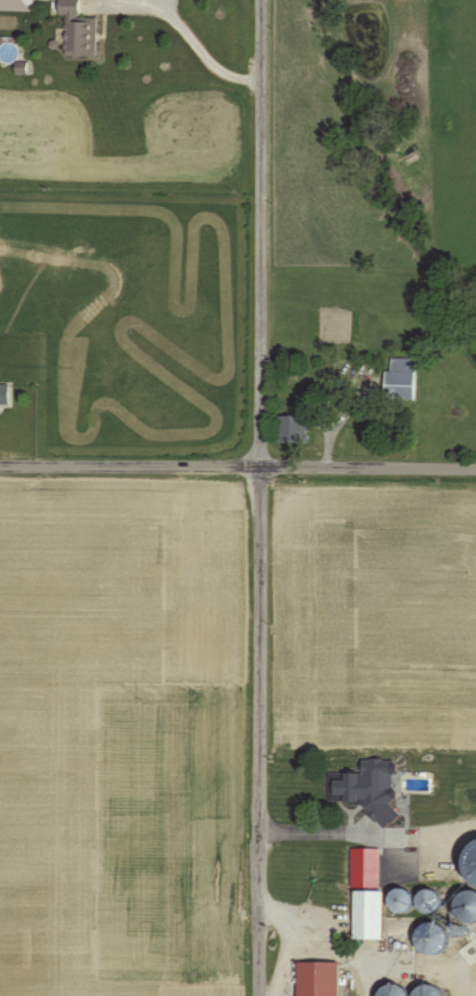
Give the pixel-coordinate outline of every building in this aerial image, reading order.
[(63,55),(94,56),(95,17),(78,17),(79,0),(55,0),(55,14),(65,14),(63,55)] [(384,400),(413,400),(414,358),(385,358),(384,400)] [(306,443),(307,417),(277,417),(276,443),(306,443)] [(330,779),(341,779),(341,772),(354,772),(354,782),(374,782),(374,793),(353,792),(353,802),(341,801),(341,793),(329,793),(330,779)] [(408,804),(428,804),(428,813),(407,813),(408,804)] [(378,847),(378,884),(347,883),(348,847),(378,847)] [(475,917),(475,900),(468,887),(450,898),(465,923),(475,917)] [(389,911),(406,910),(405,888),(388,889),(389,911)] [(437,910),(435,888),(416,890),(418,912),(437,910)] [(381,891),(381,939),(350,939),(350,890),(381,891)] [(418,923),(418,951),(440,951),(440,923),(418,923)] [(339,961),(339,995),(296,995),(296,961),(339,961)] [(395,982),(376,995),(405,995),(395,982)] [(412,986),(413,995),(434,995),(432,984),(412,986)]
